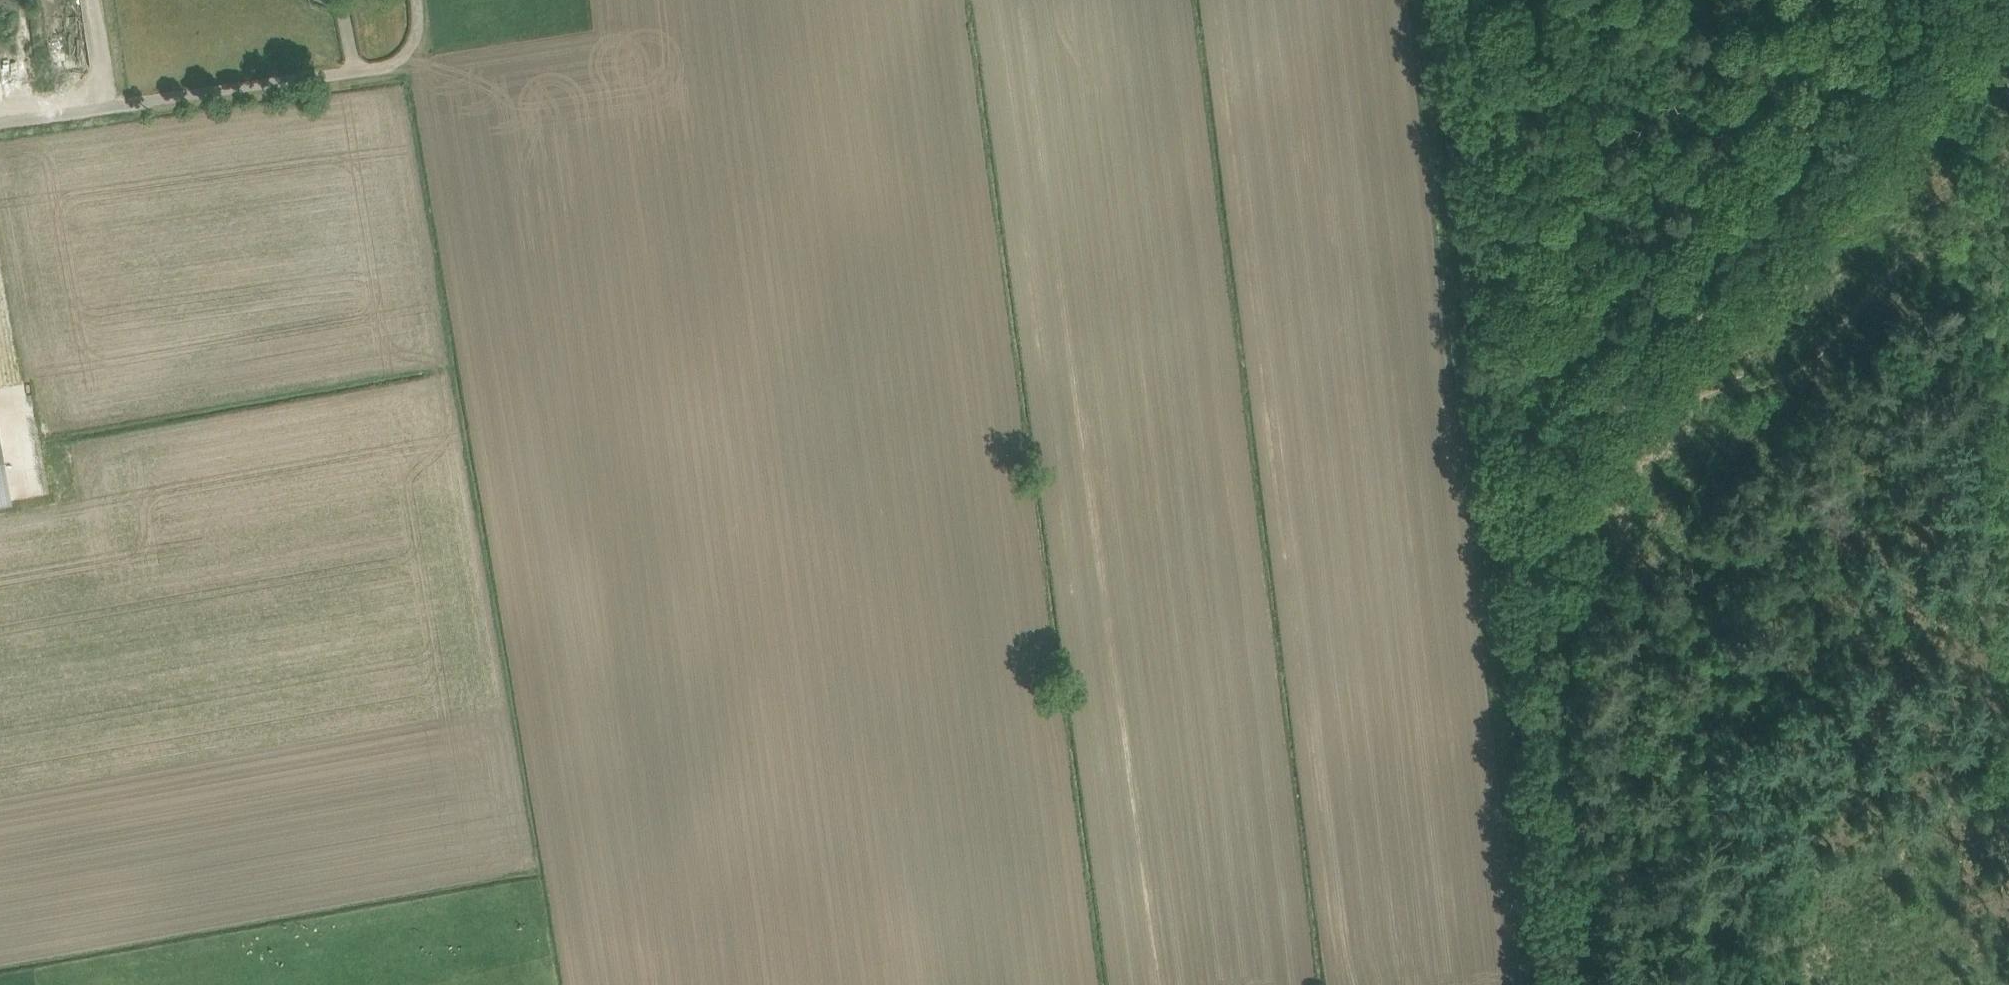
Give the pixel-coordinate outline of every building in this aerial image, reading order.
[(12,504),(0,438),(0,506),(12,504)]
